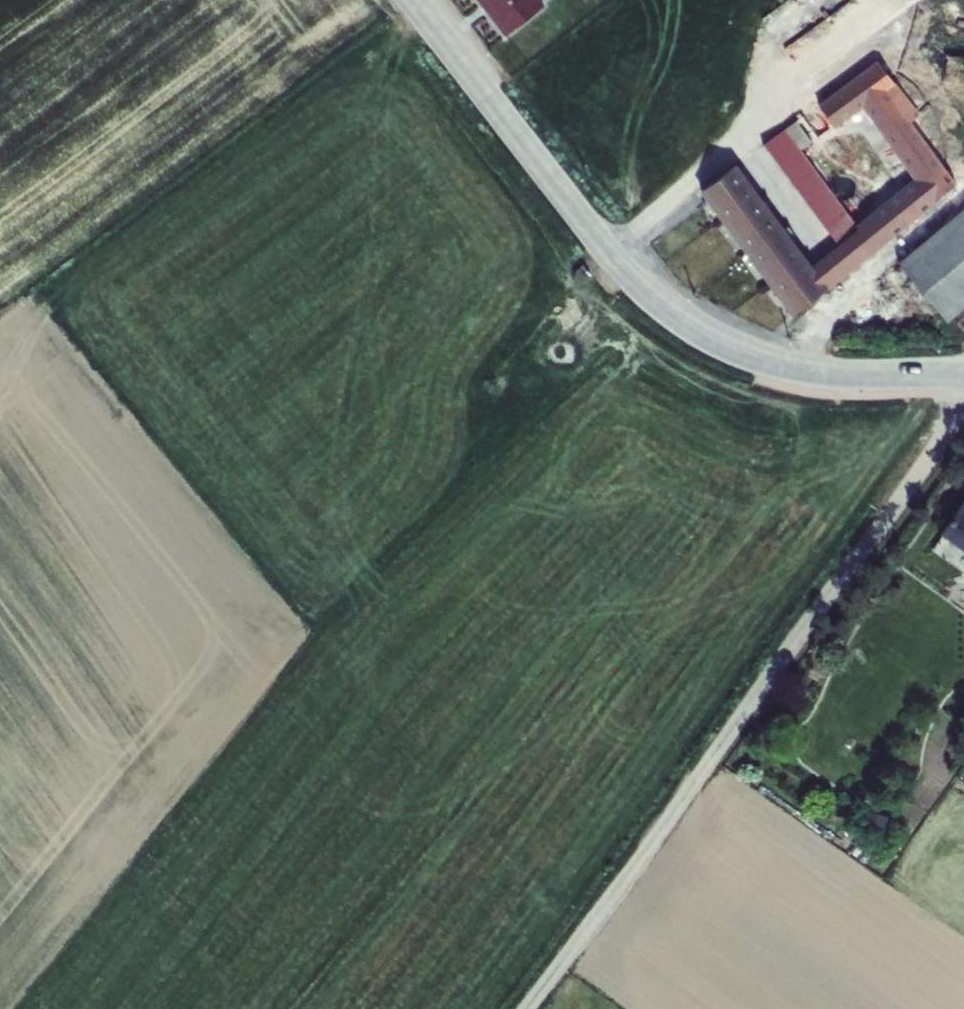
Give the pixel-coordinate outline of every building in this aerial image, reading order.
[(505,36),(543,6),(539,0),(476,0),(505,36)] [(817,105),(834,127),(859,108),(908,170),(931,199),(955,181),(909,123),(920,115),(896,84),(894,85),(875,60),(817,105)] [(817,105),(700,196),(793,314),(883,244),(943,320),(963,304),(963,174),(955,181),(931,199),(908,170),(894,181),(901,189),(867,215),(871,220),(861,229),(801,153),(834,127),(817,105)] [(940,533),(942,534),(941,536),(963,553),(963,499),(940,533)] [(954,693),(962,706),(963,704),(963,687),(954,693)]
